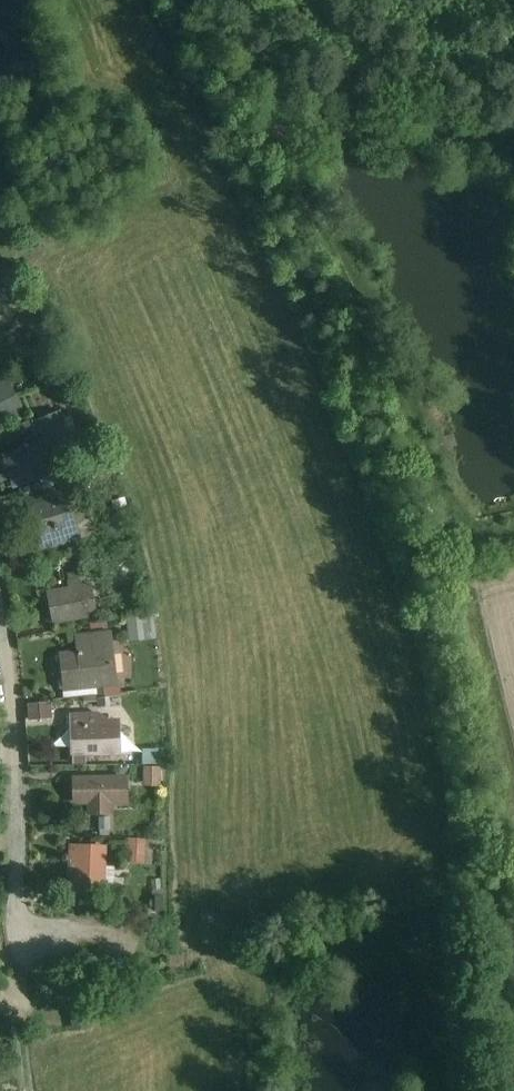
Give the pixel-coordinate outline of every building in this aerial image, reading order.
[(0,387),(0,421),(21,410),(8,383),(0,387)] [(60,413),(36,421),(44,444),(68,436),(60,413)] [(38,446),(13,455),(23,483),(48,474),(38,446)] [(64,500),(31,510),(40,536),(53,532),(56,543),(75,537),(64,500)] [(54,593),(59,622),(86,617),(79,581),(68,584),(69,590),(54,593)] [(97,684),(93,648),(81,649),(82,656),(66,657),(68,669),(61,670),(63,687),(97,684)] [(98,715),(71,717),(73,762),(86,761),(86,755),(118,753),(116,723),(99,724),(98,715)] [(126,778),(74,779),(74,803),(90,803),(90,813),(110,813),(109,793),(126,793),(126,778)] [(102,892),(104,849),(71,848),(71,859),(77,859),(76,891),(102,892)]
